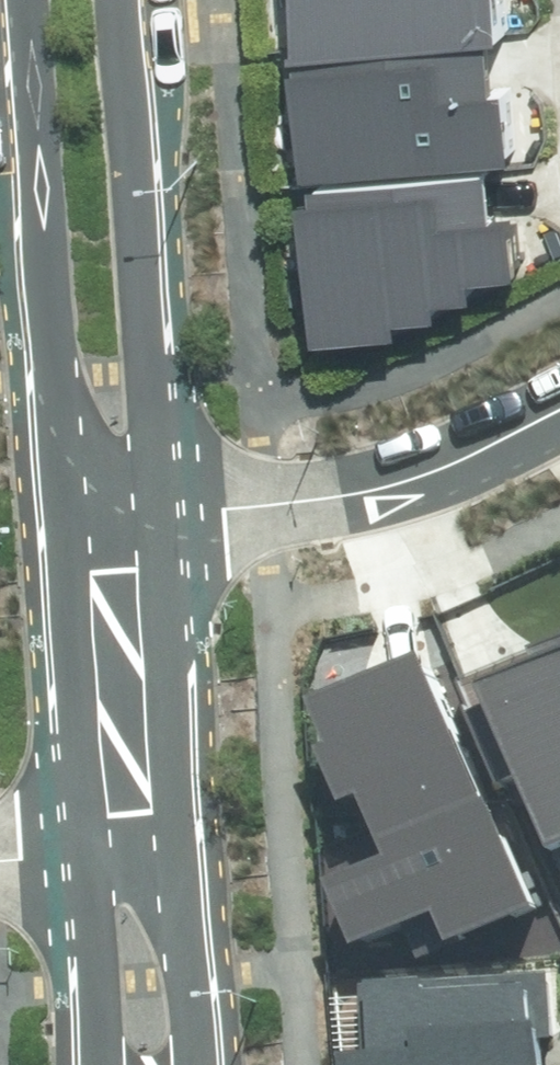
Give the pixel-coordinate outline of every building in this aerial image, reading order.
[(375,1048),(362,1049),(363,1064),(556,1064),(549,966),(370,978),(375,1048)]
